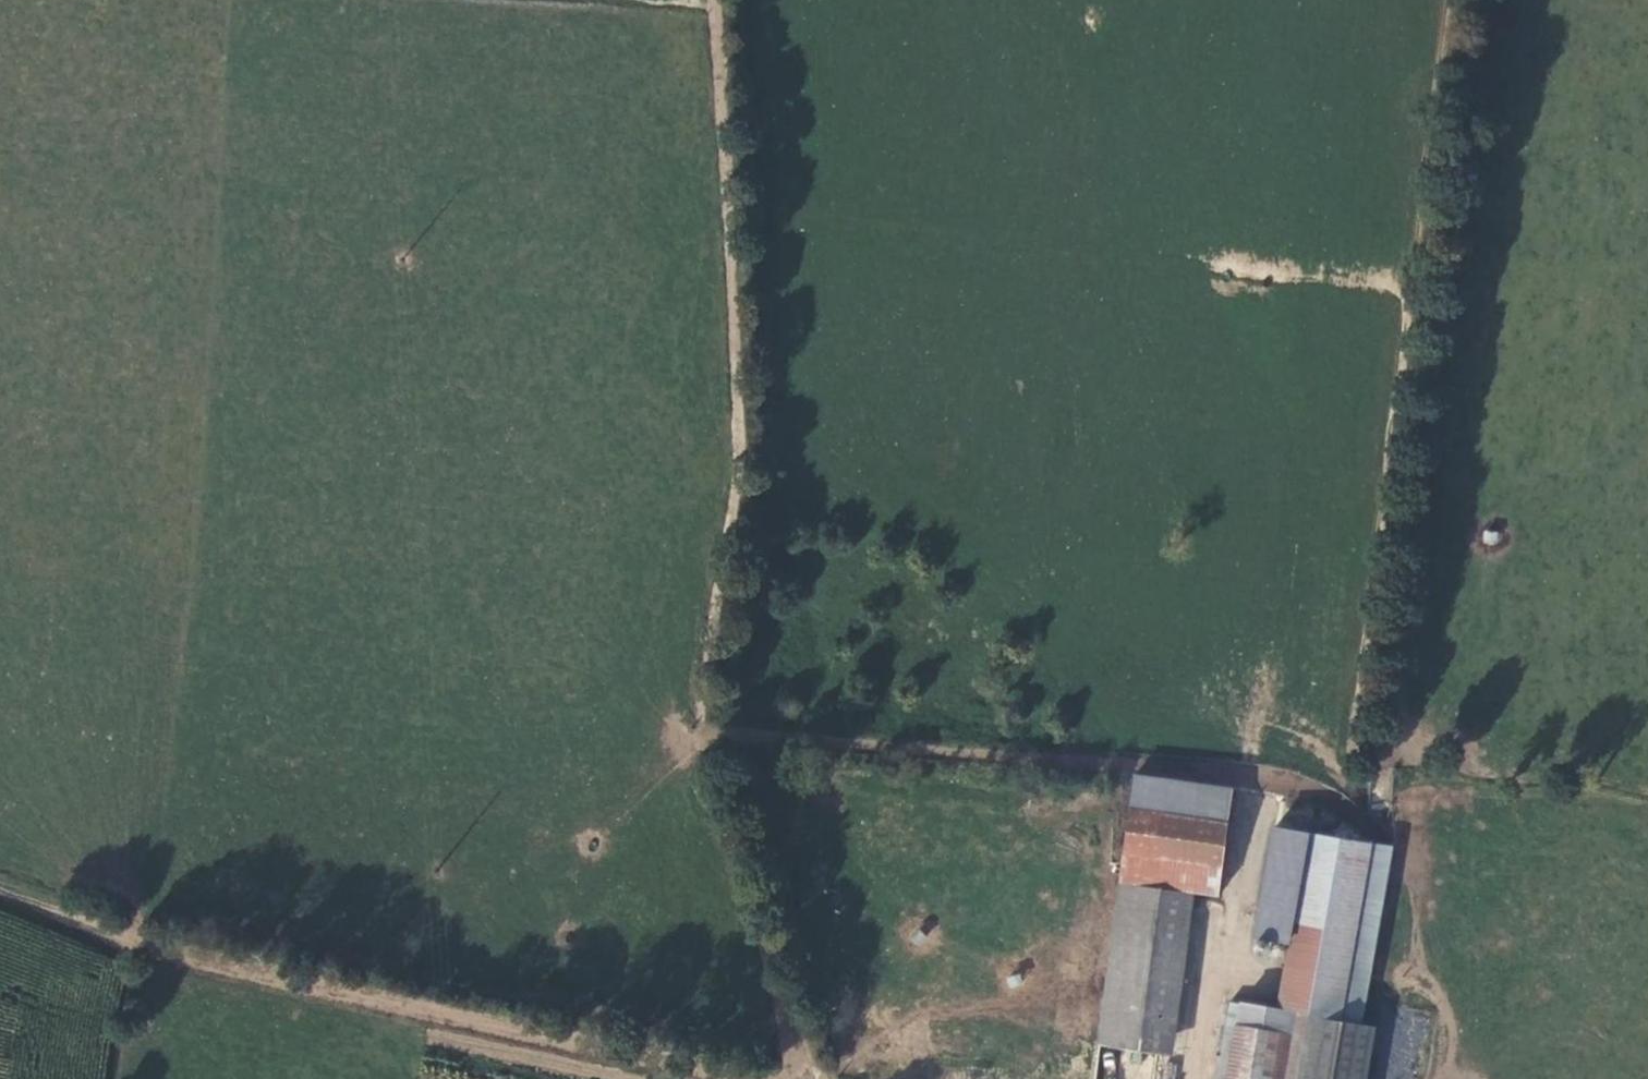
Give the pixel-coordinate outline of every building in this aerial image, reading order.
[(1131,777),(1118,884),(1176,891),(1217,896),(1231,789),(1131,777)] [(1370,843),(1272,827),(1255,938),(1286,941),(1276,1010),(1229,1003),(1216,1078),(1367,1078),(1376,1026),(1341,1021),(1370,843)] [(1155,1053),(1176,891),(1118,884),(1098,1046),(1155,1053)]
